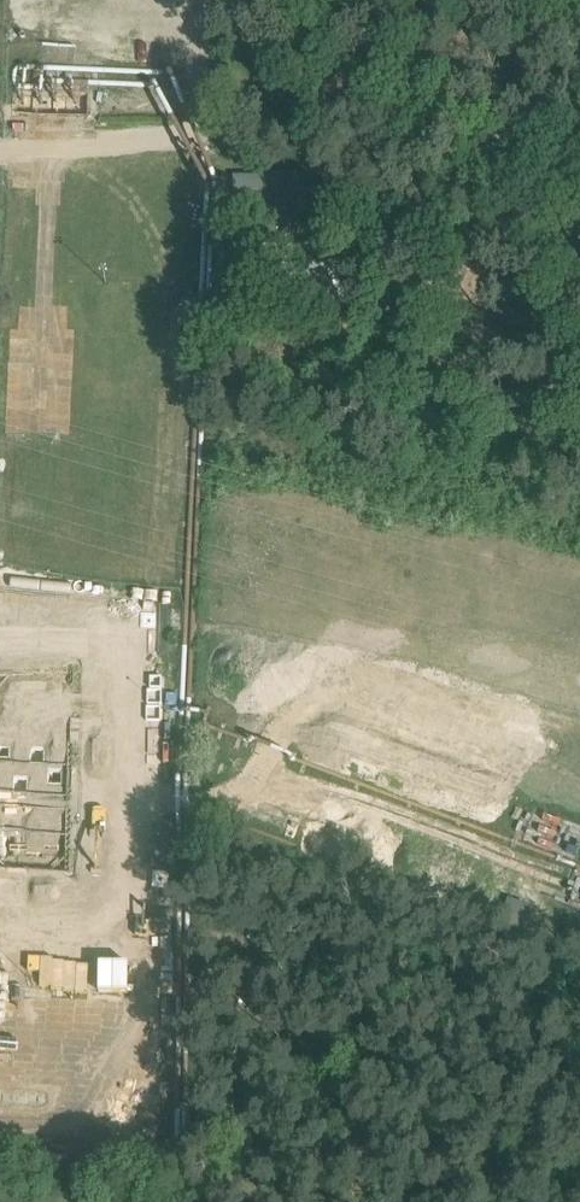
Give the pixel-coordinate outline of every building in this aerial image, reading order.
[(305,245),(308,173),(265,171),(262,244),(305,245)] [(276,965),(256,961),(244,958),(238,981),(270,989),(276,965)]
